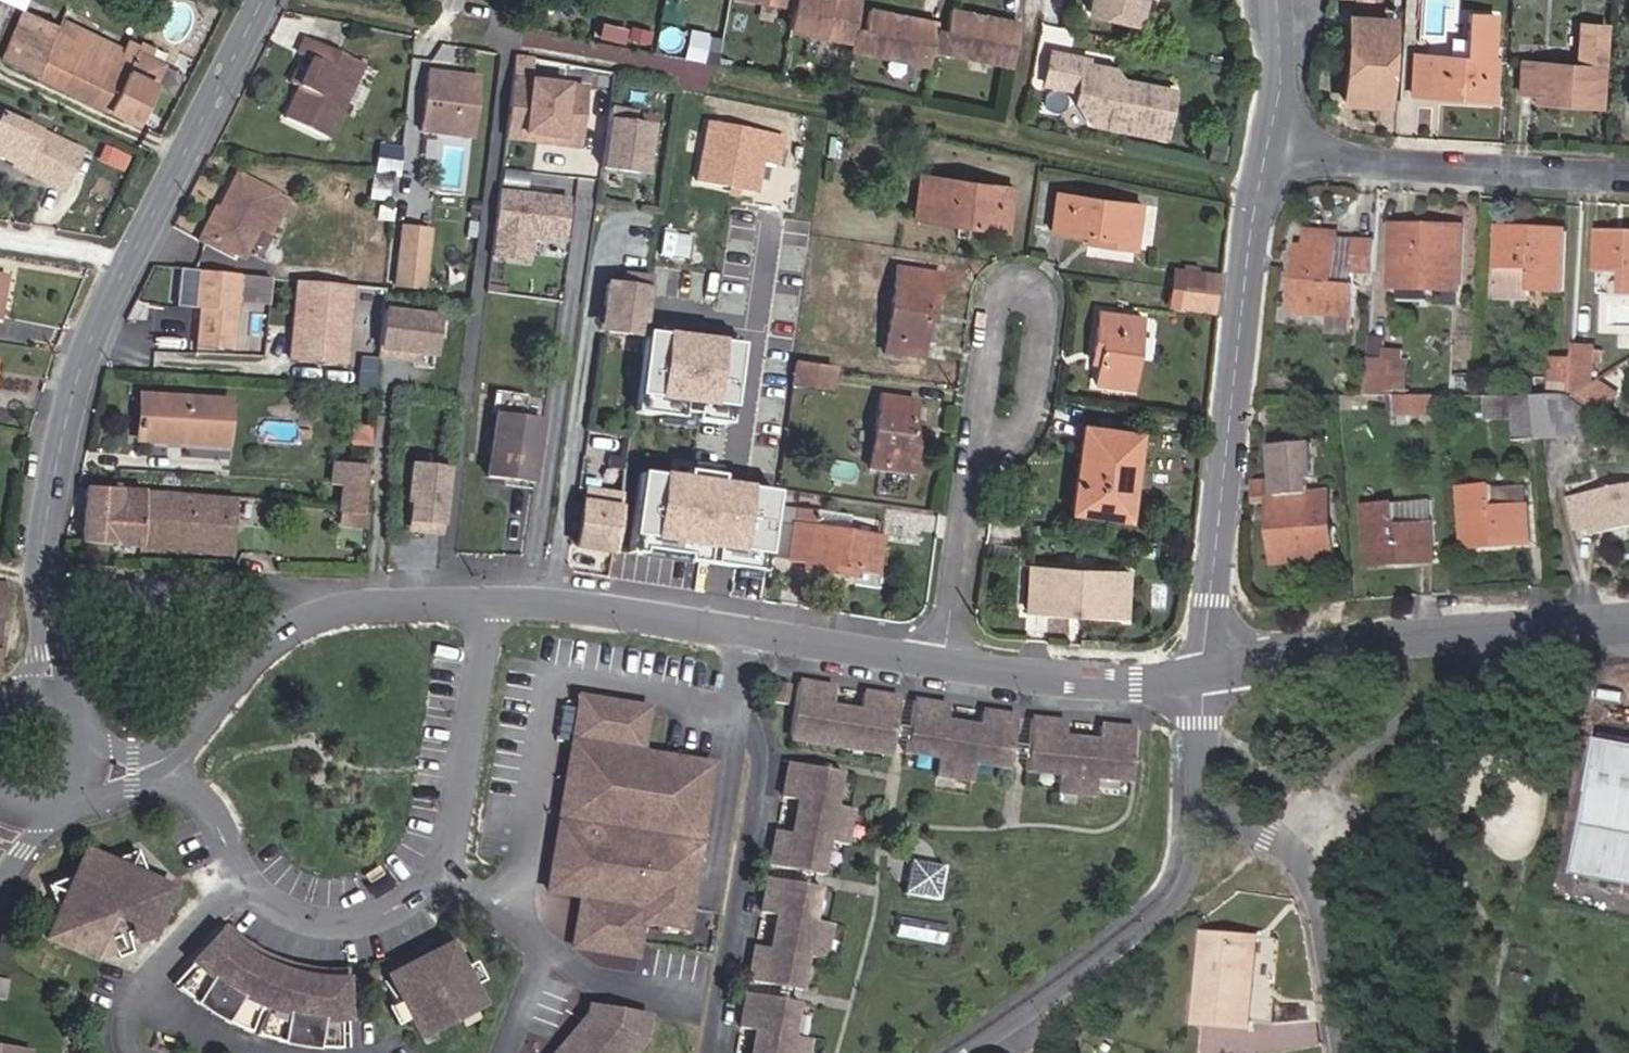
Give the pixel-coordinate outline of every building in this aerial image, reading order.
[(859,0),(793,0),(792,8),(788,30),(851,42),(854,28),(859,0)] [(1086,12),(1136,24),(1141,0),(1088,0),(1086,12)] [(935,28),(936,22),(899,15),(898,21),(888,19),(889,13),(868,8),(864,30),(854,28),(851,42),(850,51),(927,66),(930,51),(935,28)] [(1009,66),(1018,22),(980,15),(979,20),(969,19),(970,13),(949,8),(945,30),(935,28),(930,51),(1009,66)] [(134,122),(162,64),(147,57),(151,50),(142,45),(140,49),(129,43),(126,49),(123,55),(58,27),(22,12),(2,60),(134,122)] [(1493,99),(1495,60),(1491,60),(1494,16),(1468,14),(1465,58),(1414,55),(1411,94),(1432,95),(1433,87),(1440,87),(1439,96),(1493,99)] [(1389,22),(1351,19),(1344,101),(1384,104),(1389,22)] [(126,49),(60,20),(58,27),(123,55),(126,49)] [(1599,107),(1604,26),(1580,25),(1577,66),(1521,62),(1519,92),(1534,93),(1550,94),(1550,103),(1599,107)] [(327,139),(362,65),(305,38),(298,55),(311,60),(304,74),(298,88),(283,118),(327,139)] [(1164,138),(1173,90),(1121,80),(1113,69),(1087,64),(1088,59),(1050,52),(1043,84),(1076,91),(1074,102),(1090,124),(1164,138)] [(1177,67),(1179,57),(1164,54),(1161,63),(1177,67)] [(298,88),(304,74),(296,71),(290,84),(298,88)] [(474,138),(481,78),(429,72),(422,132),(474,138)] [(580,148),(587,89),(514,80),(508,133),(547,138),(546,144),(580,148)] [(1550,103),(1550,94),(1534,93),(1533,102),(1550,103)] [(651,129),(633,126),(635,114),(609,110),(601,165),(638,170),(641,146),(648,147),(651,129)] [(81,151),(0,114),(0,160),(12,165),(11,169),(61,193),(81,151)] [(782,165),(788,132),(707,118),(695,183),(760,194),(765,162),(782,165)] [(546,144),(547,138),(508,133),(507,139),(546,144)] [(1221,164),(1225,143),(1211,140),(1207,160),(1221,164)] [(399,178),(402,149),(380,146),(376,175),(390,177),(399,178)] [(645,171),(648,147),(641,146),(638,170),(645,171)] [(123,172),(129,159),(103,147),(97,160),(123,172)] [(555,174),(504,170),(503,185),(554,189),(555,174)] [(258,227),(274,195),(237,175),(204,237),(243,258),(258,227)] [(387,201),(390,177),(376,175),(374,175),(371,198),(387,201)] [(1006,231),(1012,187),(920,175),(914,218),(1006,231)] [(396,202),(399,178),(390,177),(387,201),(396,202)] [(565,241),(570,200),(501,191),(493,257),(530,262),(533,232),(542,233),(541,238),(565,241)] [(1134,249),(1140,205),(1056,193),(1051,230),(1087,235),(1086,242),(1134,249)] [(270,233),(286,201),(274,195),(258,227),(270,233)] [(391,222),(393,210),(379,207),(378,219),(391,222)] [(1461,306),(1462,228),(1417,226),(1417,234),(1409,234),(1410,227),(1395,227),(1394,270),(1400,270),(1399,288),(1399,299),(1427,300),(1427,289),(1442,289),(1442,300),(1444,300),(1444,305),(1461,306)] [(423,289),(430,230),(403,227),(396,286),(423,289)] [(1521,237),(1521,229),(1499,228),(1499,237),(1521,237)] [(1563,293),(1566,231),(1521,229),(1521,237),(1499,237),(1497,290),(1531,292),(1563,293)] [(1354,318),(1357,285),(1351,284),(1335,283),(1338,240),(1339,234),(1308,232),(1307,247),(1305,269),(1297,269),(1293,313),(1354,318)] [(1622,233),(1622,241),(1614,241),(1614,233),(1599,232),(1598,272),(1628,273),(1628,234),(1622,233)] [(1352,273),(1354,241),(1338,240),(1335,283),(1351,284),(1352,273)] [(1375,275),(1377,241),(1354,240),(1354,241),(1352,273),(1375,275)] [(1305,269),(1307,247),(1299,247),(1297,269),(1305,269)] [(935,315),(941,276),(896,269),(884,353),(921,359),(926,322),(928,314),(935,315)] [(1215,293),(1217,275),(1174,270),(1172,287),(1215,293)] [(230,351),(238,275),(195,271),(192,302),(188,302),(188,309),(199,310),(205,310),(204,323),(198,323),(196,346),(230,351)] [(623,286),(605,284),(603,301),(610,302),(606,327),(644,333),(647,308),(651,277),(625,274),(623,286)] [(668,311),(672,277),(651,274),(651,277),(647,308),(668,311)] [(348,324),(352,288),(296,282),(287,355),(327,359),(341,347),(344,324),(348,324)] [(1213,310),(1215,293),(1172,287),(1170,305),(1213,310)] [(1531,302),(1531,292),(1497,290),(1497,301),(1531,302)] [(610,302),(603,301),(599,326),(606,327),(610,302)] [(415,354),(432,356),(437,317),(382,311),(377,358),(395,360),(396,352),(403,353),(402,361),(414,362),(415,354)] [(1132,389),(1141,317),(1098,311),(1093,352),(1100,353),(1098,363),(1095,384),(1132,389)] [(934,323),(935,315),(928,314),(926,322),(934,323)] [(344,361),(348,324),(344,324),(341,347),(327,359),(344,361)] [(1387,352),(1388,337),(1372,336),(1370,360),(1387,361),(1387,352)] [(1595,353),(1595,348),(1575,346),(1574,360),(1572,397),(1593,384),(1594,360),(1595,353)] [(1098,363),(1100,353),(1093,352),(1091,362),(1098,363)] [(1406,396),(1408,363),(1401,362),(1402,353),(1387,352),(1387,361),(1370,360),(1368,396),(1395,396),(1406,396)] [(1572,397),(1574,360),(1555,359),(1553,397),(1572,397)] [(831,390),(834,368),(795,363),(793,384),(831,390)] [(1603,418),(1618,395),(1598,381),(1593,384),(1572,397),(1603,418)] [(525,397),(494,392),(491,413),(496,413),(522,417),(525,397)] [(226,446),(228,401),(140,395),(137,440),(226,446)] [(1440,414),(1439,396),(1406,396),(1395,396),(1395,415),(1440,414)] [(1540,440),(1537,397),(1485,396),(1486,421),(1513,420),(1515,442),(1540,440)] [(912,474),(919,434),(911,433),(912,423),(915,402),(879,397),(869,469),(912,474)] [(1601,435),(1603,418),(1572,397),(1553,397),(1537,397),(1540,440),(1601,435)] [(522,417),(496,413),(487,478),(532,485),(541,420),(522,417)] [(919,434),(920,424),(912,423),(911,433),(919,434)] [(1125,485),(1132,432),(1083,425),(1071,511),(1127,518),(1131,486),(1125,485)] [(370,446),(371,429),(351,428),(351,445),(370,446)] [(1137,487),(1144,434),(1132,432),(1125,485),(1131,486),(1137,487)] [(1311,528),(1309,494),(1308,479),(1313,479),(1311,444),(1274,447),(1277,482),(1280,520),(1272,521),(1276,564),(1337,560),(1335,527),(1333,527),(1311,528)] [(362,512),(366,468),(330,464),(327,486),(339,487),(336,510),(362,512)] [(448,471),(410,466),(405,502),(410,503),(407,522),(423,524),(422,532),(440,534),(448,471)] [(642,491),(644,480),(622,477),(619,496),(632,498),(633,490),(642,491)] [(676,544),(682,505),(680,505),(671,503),(673,484),(644,480),(642,491),(633,490),(632,498),(619,496),(611,552),(651,559),(654,540),(676,544)] [(1280,520),(1277,482),(1256,483),(1257,499),(1270,498),(1272,521),(1280,520)] [(680,505),(682,485),(673,484),(671,503),(680,505)] [(1532,536),(1530,505),(1496,508),(1494,488),(1494,486),(1460,488),(1465,549),(1509,546),(1509,538),(1532,536)] [(1530,505),(1528,486),(1494,488),(1496,508),(1530,505)] [(1572,500),(1578,530),(1593,526),(1607,523),(1609,531),(1628,527),(1628,487),(1572,500)] [(140,547),(143,493),(85,488),(81,543),(140,547)] [(619,496),(585,490),(576,547),(611,552),(619,496)] [(213,553),(216,521),(232,522),(233,500),(143,493),(140,547),(213,553)] [(1333,527),(1330,493),(1309,494),(1311,528),(1333,527)] [(759,531),(762,505),(718,500),(714,526),(759,531)] [(1436,556),(1433,522),(1430,522),(1429,501),(1364,506),(1369,568),(1414,565),(1414,558),(1436,556)] [(766,545),(772,507),(762,505),(759,531),(757,544),(766,545)] [(788,559),(795,509),(780,507),(773,557),(788,559)] [(875,574),(881,538),(848,533),(850,517),(795,509),(788,559),(788,561),(805,563),(804,570),(844,576),(845,569),(855,571),(875,574)] [(229,555),(232,522),(216,521),(213,553),(229,555)] [(422,532),(423,524),(407,522),(406,530),(422,532)] [(1609,531),(1607,523),(1593,526),(1595,534),(1609,531)] [(1533,544),(1532,536),(1509,538),(1509,546),(1533,544)] [(1436,563),(1436,556),(1414,558),(1414,565),(1436,563)] [(1125,616),(1127,573),(1028,567),(1026,610),(1125,616)] [(854,578),(855,571),(845,569),(844,576),(854,578)] [(786,705),(789,685),(778,683),(774,703),(786,705)] [(890,750),(899,700),(862,694),(860,708),(859,716),(830,711),(832,704),(834,689),(797,683),(789,734),(890,750)] [(647,708),(579,697),(572,743),(579,744),(640,754),(647,708)] [(1009,768),(1016,718),(981,713),(979,724),(978,730),(945,725),(946,719),(948,707),(912,702),(904,752),(939,757),(936,776),(972,781),(974,762),(1009,768)] [(859,716),(860,708),(832,704),(830,711),(859,716)] [(978,730),(979,724),(946,719),(945,725),(978,730)] [(1129,780),(1134,730),(1099,727),(1098,739),(1097,745),(1064,741),(1064,735),(1065,724),(1030,720),(1025,770),(1059,774),(1057,792),(1094,796),(1095,778),(1129,780)] [(1097,745),(1098,739),(1064,735),(1064,741),(1097,745)] [(1603,740),(1577,876),(1628,885),(1628,745),(1603,740)] [(566,825),(579,744),(572,743),(558,823),(566,825)] [(698,847),(711,765),(640,754),(579,744),(566,825),(698,847)] [(845,845),(852,810),(834,808),(841,773),(789,764),(783,798),(795,800),(801,801),(795,834),(789,833),(777,830),(770,866),(821,876),(827,842),(845,845)] [(795,834),(801,801),(795,800),(789,833),(795,834)] [(558,823),(547,891),(581,896),(642,906),(640,922),(684,929),(698,847),(566,825),(558,823)] [(152,936),(172,889),(146,878),(137,851),(109,862),(74,875),(46,886),(57,914),(47,939),(93,959),(109,953),(102,934),(107,922),(117,918),(128,923),(135,942),(152,936)] [(109,862),(84,851),(74,875),(109,862)] [(938,901),(944,866),(910,860),(903,895),(938,901)] [(824,960),(830,925),(813,922),(820,887),(768,878),(761,913),(774,915),(780,917),(773,950),(767,949),(755,946),(748,981),(800,991),(806,957),(824,960)] [(642,906),(581,896),(573,946),(634,956),(640,922),(642,906)] [(773,950),(780,917),(774,915),(767,949),(773,950)] [(944,942),(946,926),(899,918),(896,934),(944,942)] [(1275,1025),(1281,940),(1207,934),(1200,1024),(1253,1029),(1253,1023),(1275,1025)] [(210,1014),(246,956),(218,936),(192,964),(197,968),(177,989),(210,1014)] [(480,1006),(448,946),(388,977),(419,1037),(480,1006)] [(346,1020),(344,982),(310,979),(277,971),(246,956),(210,1014),(250,1033),(261,1006),(266,1009),(256,1036),(280,1043),(301,1047),(314,1048),(341,1049),(340,1020),(346,1020)] [(809,1041),(791,1037),(797,1003),(746,993),(740,1028),(752,1030),(758,1032),(754,1052),(807,1052),(809,1041)] [(582,1021),(620,1052),(632,1052),(643,1040),(646,1017),(589,1007),(588,1014),(582,1021)] [(564,1043),(575,1052),(620,1052),(582,1021),(564,1043)] [(758,1032),(752,1030),(748,1052),(754,1052),(758,1032)] [(556,1052),(575,1052),(564,1043),(556,1052)]
